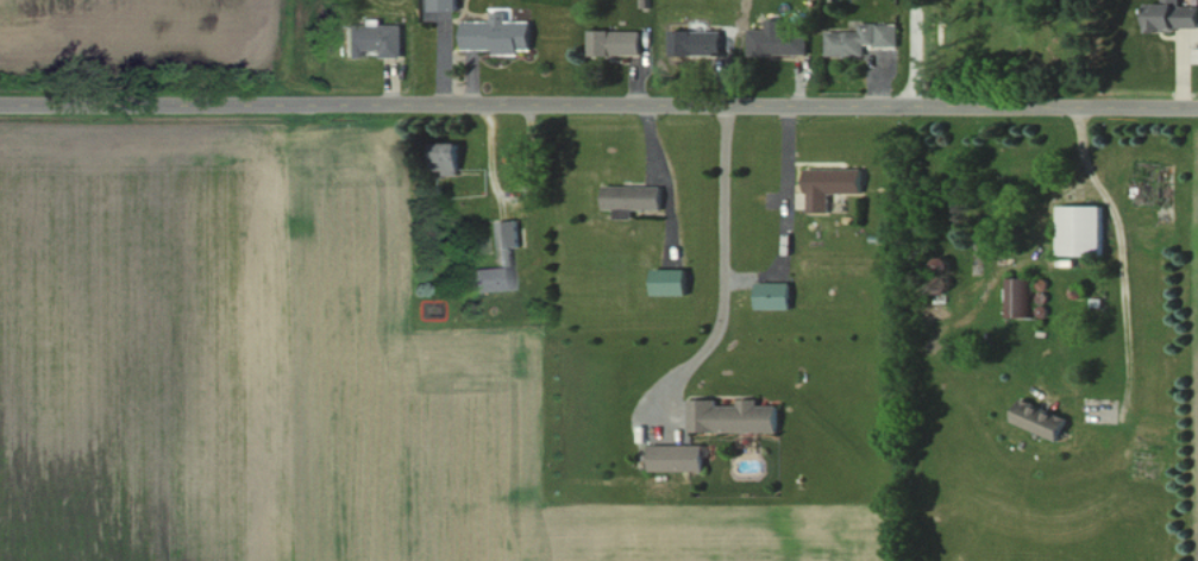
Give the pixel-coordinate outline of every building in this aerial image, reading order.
[(458,0),(431,0),(432,11),(458,10),(458,0)] [(1150,30),(1197,29),(1197,6),(1182,6),(1182,0),(1164,0),(1164,4),(1150,4),(1150,30)] [(495,49),(495,55),(520,55),(520,49),(533,49),(532,21),(512,22),(511,9),(492,9),(493,21),(463,22),(464,50),(495,49)] [(860,31),(827,31),(827,55),(866,55),(866,46),(896,46),(896,23),(860,23),(860,31)] [(402,25),(345,25),(345,57),(362,57),(362,50),(381,50),(381,57),(402,57),(402,25)] [(591,54),(641,56),(642,32),(591,30),(591,54)] [(673,33),(674,55),(723,54),(723,31),(673,33)] [(751,55),(810,54),(810,32),(800,32),(801,38),(789,38),(789,31),(750,32),(751,55)] [(460,144),(434,143),(434,173),(459,174),(460,144)] [(864,168),(808,169),(809,212),(831,211),(830,194),(864,193),(864,168)] [(604,209),(616,209),(615,219),(634,219),(634,209),(663,210),(664,187),(605,186),(604,209)] [(1104,254),(1105,206),(1062,205),(1060,253),(1104,254)] [(513,290),(511,247),(520,247),(518,220),(498,221),(501,267),(472,269),(473,292),(513,290)] [(654,294),(688,295),(688,270),(654,269),(654,294)] [(758,308),(791,309),(792,284),(758,283),(758,308)] [(779,405),(760,405),(760,399),(740,399),(740,405),(717,405),(717,400),(691,400),(691,415),(702,415),(702,431),(779,431),(779,405)] [(1013,422),(1060,440),(1068,418),(1021,400),(1013,422)] [(652,470),(705,471),(705,445),(652,444),(652,470)]
